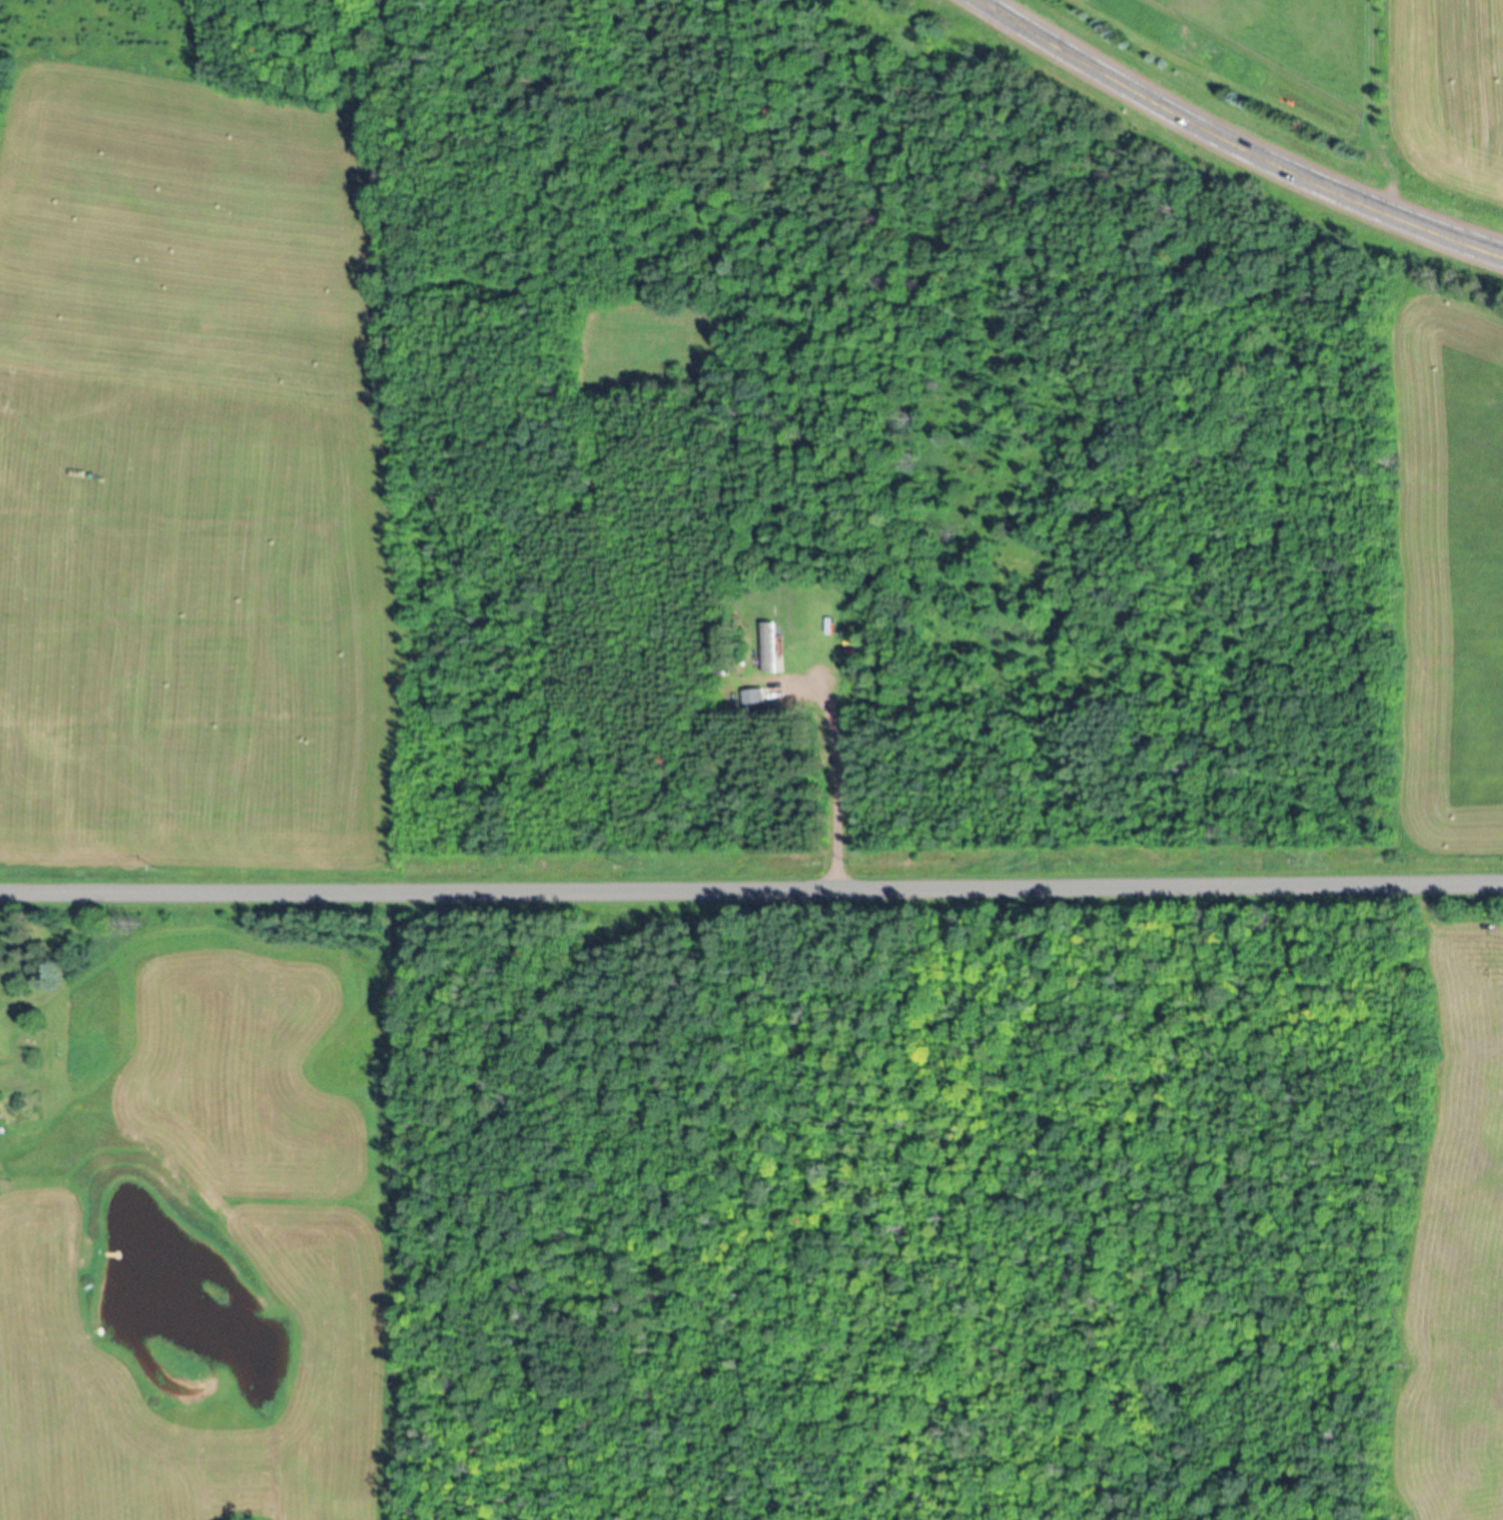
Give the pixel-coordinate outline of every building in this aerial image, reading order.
[(763,625),(764,674),(779,674),(778,625),(763,625)] [(766,705),(764,690),(742,693),(744,708),(766,705)] [(15,1077),(15,1069),(0,1069),(0,1077),(15,1077)]
